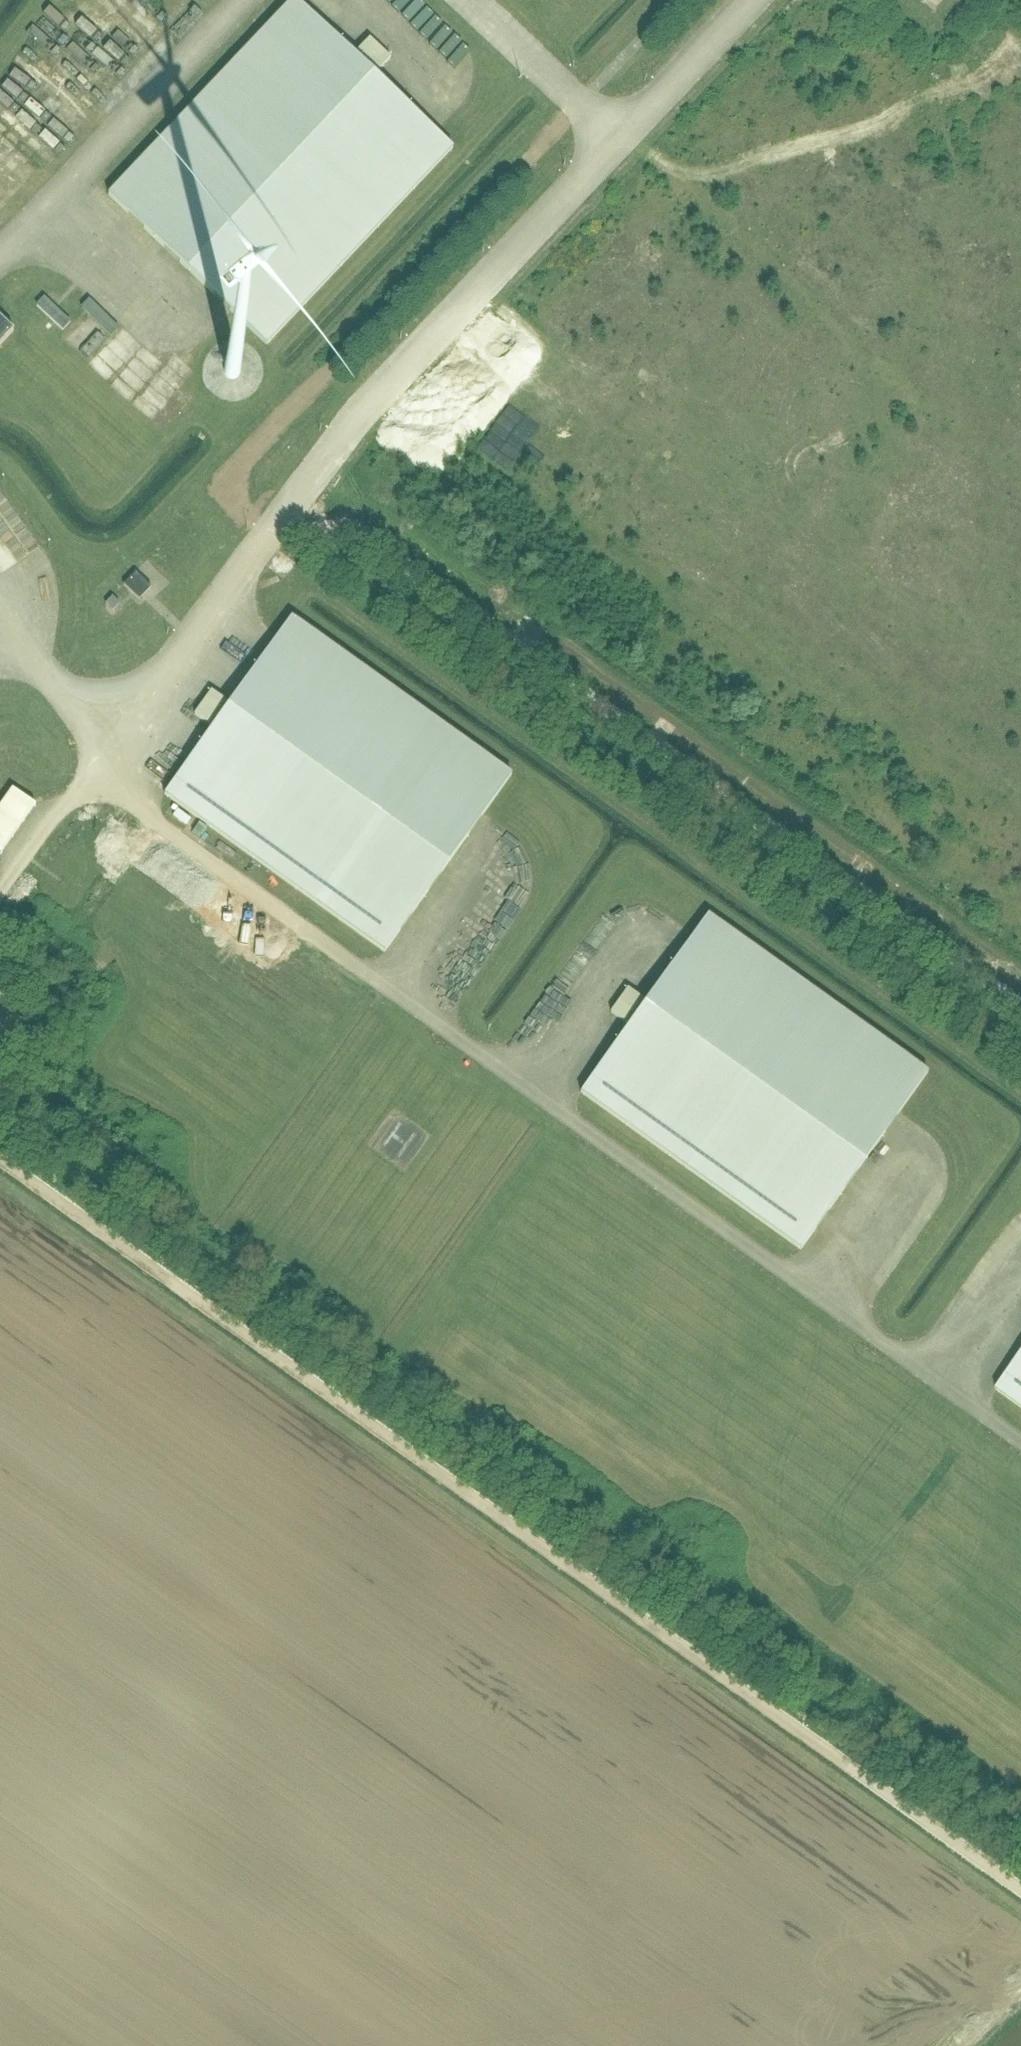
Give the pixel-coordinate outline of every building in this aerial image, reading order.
[(268,347),(454,149),(373,73),(387,59),(368,41),(353,57),(292,0),(290,0),(107,196),(268,347)] [(13,332),(0,320),(0,346),(13,332)] [(220,367),(219,371),(220,374),(222,377),(225,379),(229,380),(232,379),(235,377),(237,374),(238,371),(237,367),(235,364),(232,362),(229,361),(225,362),(222,364),(220,367)] [(123,586),(130,593),(139,601),(151,589),(135,574),(123,586)] [(105,605),(106,606),(112,612),(119,605),(112,598),(105,605)] [(164,796),(384,953),(483,815),(511,776),(291,618),(277,638),(229,705),(211,692),(194,715),(212,729),(164,796)] [(0,856),(35,807),(12,790),(0,807),(0,855),(0,856)] [(800,1252),(926,1075),(703,916),(644,1000),(626,987),(609,1012),(628,1026),(580,1095),(800,1252)] [(996,1391),(1020,1408),(1020,1356),(996,1391)]
